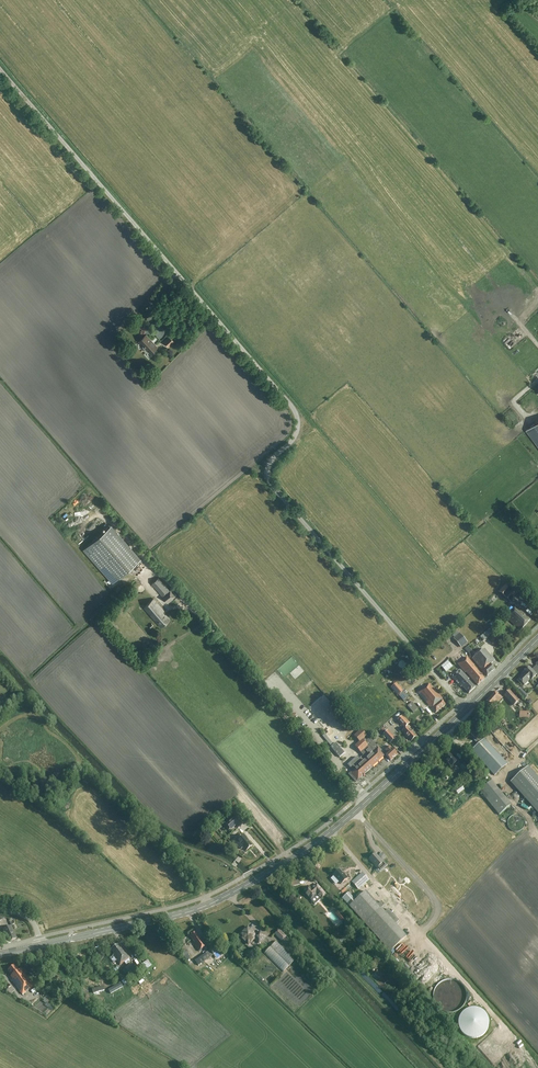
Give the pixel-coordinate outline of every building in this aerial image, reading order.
[(154,345),(151,342),(152,341),(146,335),(139,342),(144,347),(143,348),(147,352),(148,351),(150,354),(158,347),(155,344),(154,345)] [(168,346),(174,341),(169,336),(164,342),(168,346)] [(509,337),(503,343),(510,350),(517,344),(509,337)] [(526,431),(537,447),(537,422),(526,431)] [(93,503),(84,513),(87,516),(97,507),(93,503)] [(83,550),(112,583),(141,558),(112,525),(83,550)] [(86,531),(79,538),(84,543),(90,536),(86,531)] [(152,584),(160,595),(167,590),(159,579),(152,584)] [(499,592),(510,602),(517,594),(506,584),(499,592)] [(162,596),(168,603),(173,599),(176,596),(176,597),(176,596),(170,589),(162,596)] [(161,627),(170,620),(163,612),(164,611),(153,599),(143,607),(156,623),(158,623),(161,627)] [(522,631),(531,620),(514,605),(505,616),(522,631)] [(468,643),(460,633),(453,639),(462,648),(468,643)] [(487,676),(495,669),(491,664),(495,661),(485,649),(473,659),(487,676)] [(477,685),(485,679),(473,666),(474,665),(467,658),(464,660),(464,659),(458,664),(465,672),(466,672),(477,685)] [(525,671),(534,681),(535,680),(533,678),(537,675),(537,676),(537,662),(536,664),(537,665),(532,670),(530,667),(525,671)] [(275,675),(281,682),(287,678),(281,670),(275,675)] [(462,686),(469,694),(475,688),(468,680),(469,679),(460,670),(452,677),(461,687),(462,686)] [(530,679),(531,680),(533,682),(534,681),(525,671),(523,672),(524,673),(519,679),(524,685),(530,679)] [(423,687),(428,681),(423,677),(418,683),(423,687)] [(396,683),(391,688),(398,696),(399,696),(404,692),(404,691),(397,684),(396,683)] [(418,693),(435,712),(436,713),(437,712),(446,704),(442,700),(443,699),(443,698),(441,696),(437,692),(430,684),(427,688),(426,687),(418,693)] [(510,690),(503,696),(513,707),(519,701),(510,690)] [(523,690),(519,693),(525,699),(528,696),(523,690)] [(486,702),(492,707),(496,703),(497,704),(502,698),(495,691),(486,702)] [(402,717),(398,721),(404,728),(409,724),(402,717)] [(411,742),(416,737),(407,728),(402,732),(411,742)] [(356,782),(363,776),(364,777),(364,776),(384,757),(380,752),(381,751),(378,748),(375,746),(372,743),(376,739),(374,736),(369,739),(362,731),(361,730),(354,736),(360,742),(355,747),(364,756),(361,758),(360,759),(356,759),(349,765),(354,771),(350,775),(356,782)] [(383,735),(391,743),(395,739),(388,731),(387,732),(386,730),(383,733),(384,735),(383,735)] [(500,730),(493,735),(497,740),(504,735),(500,730)] [(339,758),(344,753),(326,733),(321,738),(339,758)] [(494,776),(507,764),(484,739),(471,750),(494,776)] [(390,761),(397,755),(390,747),(385,751),(388,753),(386,755),(390,761)] [(451,757),(449,754),(444,758),(448,762),(447,763),(451,766),(457,761),(452,756),(451,757)] [(460,767),(466,773),(470,769),(465,763),(460,767)] [(528,767),(511,782),(523,797),(537,813),(537,778),(528,767)] [(479,791),(499,815),(510,806),(490,783),(479,791)] [(236,816),(226,824),(228,827),(233,822),(236,826),(238,828),(243,823),(236,816)] [(507,827),(509,830),(511,832),(514,833),(517,833),(520,832),(522,830),(523,828),(524,825),(524,822),(523,820),(521,817),(518,816),(515,816),(512,817),(510,818),(508,821),(507,824),(507,827)] [(234,841),(236,844),(241,849),(243,848),(246,851),(252,846),(247,840),(247,839),(244,835),(239,839),(238,837),(234,841)] [(377,869),(385,862),(381,857),(380,858),(376,854),(369,859),(377,869)] [(344,874),(340,869),(333,875),(341,884),(348,878),(344,874)] [(362,873),(352,882),(358,890),(369,880),(362,873)] [(304,892),(311,899),(310,899),(315,905),(321,899),(326,894),(317,884),(312,889),(310,887),(304,892)] [(406,936),(395,925),(395,924),(399,921),(388,909),(385,913),(381,908),(384,905),(381,902),(378,905),(366,891),(355,900),(349,892),(342,898),(390,951),(406,936)] [(331,912),(327,915),(334,923),(338,920),(331,912)] [(241,932),(238,936),(248,946),(255,940),(259,944),(263,939),(266,937),(263,934),(262,936),(258,933),(256,935),(247,926),(244,929),(245,930),(242,933),(241,932)] [(5,927),(2,929),(5,936),(7,935),(10,942),(17,939),(11,927),(6,929),(5,927)] [(199,935),(196,931),(190,936),(195,943),(193,943),(199,951),(207,946),(202,939),(199,935)] [(363,947),(369,943),(363,936),(357,941),(363,947)] [(276,942),(264,954),(283,972),(295,960),(276,942)] [(198,966),(213,955),(217,959),(225,953),(218,944),(210,950),(210,951),(195,961),(198,966)] [(111,958),(110,958),(113,963),(116,961),(120,965),(124,962),(126,964),(130,961),(129,959),(130,958),(125,951),(123,952),(118,945),(111,950),(114,955),(113,956),(111,958)] [(152,966),(148,960),(142,965),(146,970),(152,966)] [(125,968),(128,973),(134,968),(131,964),(125,968)] [(15,965),(8,971),(11,976),(10,977),(12,980),(11,981),(22,995),(34,986),(21,969),(19,970),(15,965)] [(449,1012),(450,1012),(452,1012),(453,1012),(455,1012),(456,1011),(458,1010),(459,1009),(460,1008),(462,1007),(463,1006),(463,1005),(464,1003),(465,1002),(465,1000),(466,999),(466,997),(466,996),(466,994),(465,992),(465,991),(464,989),(464,988),(463,987),(462,985),(461,984),(459,983),(458,982),(457,982),(455,981),(454,981),(452,980),(451,980),(449,980),(447,980),(446,980),(444,981),(443,981),(441,982),(440,983),(439,984),(438,985),(437,986),(436,988),(435,989),(434,990),(434,992),(434,994),(433,995),(433,997),(434,998),(434,1000),(434,1001),(435,1003),(436,1004),(436,1006),(437,1007),(439,1008),(440,1009),(441,1010),(442,1011),(444,1011),(445,1012),(447,1012),(449,1012)] [(56,1009),(59,1007),(53,1001),(50,1004),(56,1009)] [(471,1040),(475,1040),(479,1040),(483,1038),(486,1035),(488,1032),(489,1028),(490,1024),(489,1020),(487,1016),(484,1013),(481,1011),(477,1009),(473,1009),(469,1010),(465,1011),(462,1014),(460,1018),(458,1021),(458,1026),(459,1030),(461,1034),(464,1037),(467,1039),(471,1040)]
